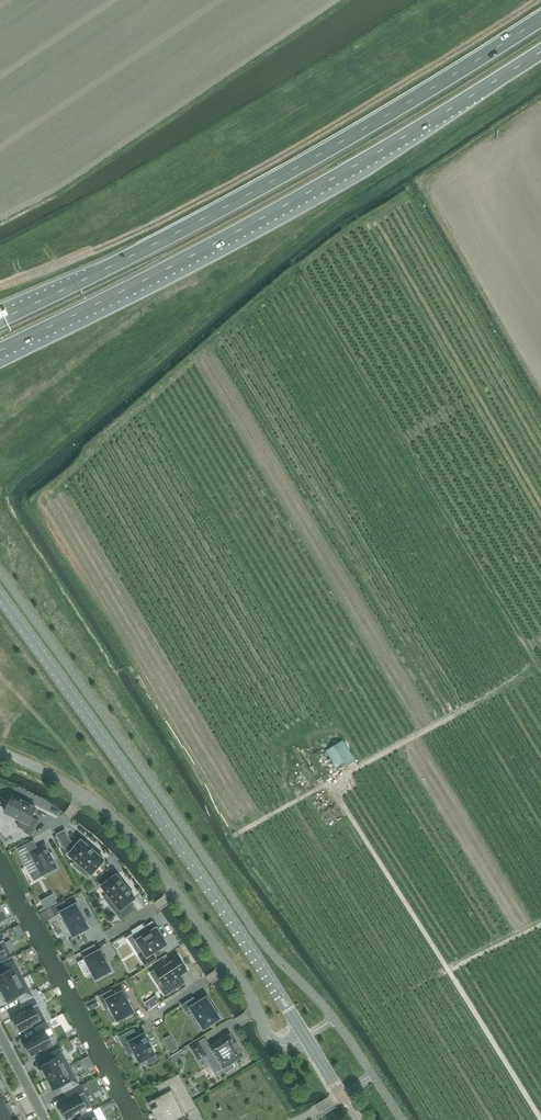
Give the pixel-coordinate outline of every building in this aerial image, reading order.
[(356,761),(342,741),(326,751),(339,771),(356,761)] [(37,809),(28,804),(27,803),(27,804),(23,802),(22,801),(13,797),(5,813),(21,820),(18,826),(25,830),(24,832),(32,836),(39,821),(32,817),(37,809)] [(73,865),(81,872),(84,868),(92,875),(105,860),(96,853),(90,848),(82,840),(77,846),(70,840),(65,830),(57,835),(63,846),(71,853),(69,855),(77,861),(73,865)] [(18,849),(31,873),(39,869),(43,876),(58,868),(46,845),(38,849),(33,841),(18,849)] [(120,910),(116,913),(122,920),(136,909),(131,903),(136,899),(117,874),(102,886),(108,894),(104,898),(110,905),(115,902),(120,910)] [(53,895),(42,901),(46,909),(57,902),(53,895)] [(74,937),(90,928),(77,904),(69,908),(65,900),(51,908),(56,916),(62,913),(74,937)] [(44,923),(56,916),(51,908),(39,914),(44,923)] [(145,927),(143,924),(131,931),(133,934),(145,927)] [(152,932),(147,925),(145,927),(133,934),(144,951),(138,954),(146,966),(157,959),(153,953),(161,948),(162,949),(168,944),(164,938),(163,938),(157,928),(152,932)] [(5,957),(10,954),(3,941),(0,935),(0,960),(5,957)] [(83,951),(86,957),(85,958),(96,980),(111,972),(112,971),(112,970),(108,963),(108,962),(107,962),(106,959),(105,958),(101,951),(101,950),(100,950),(98,951),(95,945),(83,951)] [(160,988),(165,996),(184,984),(180,976),(188,971),(185,967),(185,966),(181,961),(178,956),(156,971),(165,985),(160,988)] [(19,980),(23,978),(13,960),(1,967),(4,973),(0,975),(0,990),(19,980)] [(3,1000),(4,999),(6,1002),(17,996),(20,1003),(32,996),(23,978),(19,980),(0,990),(0,994),(3,1000)] [(118,1020),(124,1018),(124,1019),(133,1015),(132,1013),(134,1012),(123,992),(115,996),(112,990),(99,997),(106,1008),(110,1006),(118,1020)] [(21,1005),(24,1011),(12,1018),(13,1020),(12,1021),(12,1022),(12,1021),(17,1029),(16,1029),(16,1030),(18,1029),(19,1032),(39,1021),(44,1018),(37,1005),(33,998),(21,1005)] [(96,998),(86,1003),(90,1009),(99,1004),(96,998)] [(182,1005),(187,1012),(192,1009),(205,1028),(220,1019),(219,1018),(221,1017),(216,1010),(215,1011),(207,998),(198,1004),(194,998),(182,1005)] [(34,1029),(37,1035),(23,1043),(30,1056),(52,1045),(45,1032),(50,1029),(46,1022),(34,1029)] [(152,1047),(149,1041),(145,1034),(138,1037),(134,1029),(119,1037),(124,1046),(130,1042),(135,1053),(141,1063),(147,1060),(149,1063),(157,1059),(155,1056),(156,1055),(152,1047)] [(213,1052),(224,1069),(244,1056),(239,1047),(240,1047),(239,1046),(238,1047),(236,1044),(237,1043),(237,1042),(236,1043),(230,1034),(211,1046),(205,1038),(191,1047),(199,1060),(213,1052)] [(176,1044),(170,1048),(173,1052),(179,1049),(176,1044)] [(51,1061),(40,1067),(41,1070),(40,1070),(44,1077),(43,1078),(44,1078),(45,1079),(69,1066),(59,1048),(47,1055),(51,1061)] [(78,1084),(69,1066),(45,1079),(45,1080),(45,1081),(46,1081),(49,1088),(50,1087),(52,1090),(63,1084),(66,1091),(78,1084)] [(186,1115),(176,1096),(188,1090),(180,1074),(167,1081),(169,1085),(159,1090),(159,1089),(158,1089),(162,1096),(148,1103),(158,1119),(177,1119),(186,1115)] [(59,1109),(58,1109),(58,1110),(59,1109),(63,1117),(62,1117),(63,1118),(64,1117),(65,1119),(86,1109),(85,1109),(90,1106),(83,1094),(83,1093),(80,1086),(67,1093),(71,1099),(58,1106),(59,1109)] [(10,1107),(5,1097),(0,1100),(0,1112),(10,1107)] [(15,1117),(10,1107),(0,1112),(0,1119),(10,1119),(15,1117)] [(96,1118),(92,1110),(80,1117),(82,1119),(97,1119),(96,1118)]
